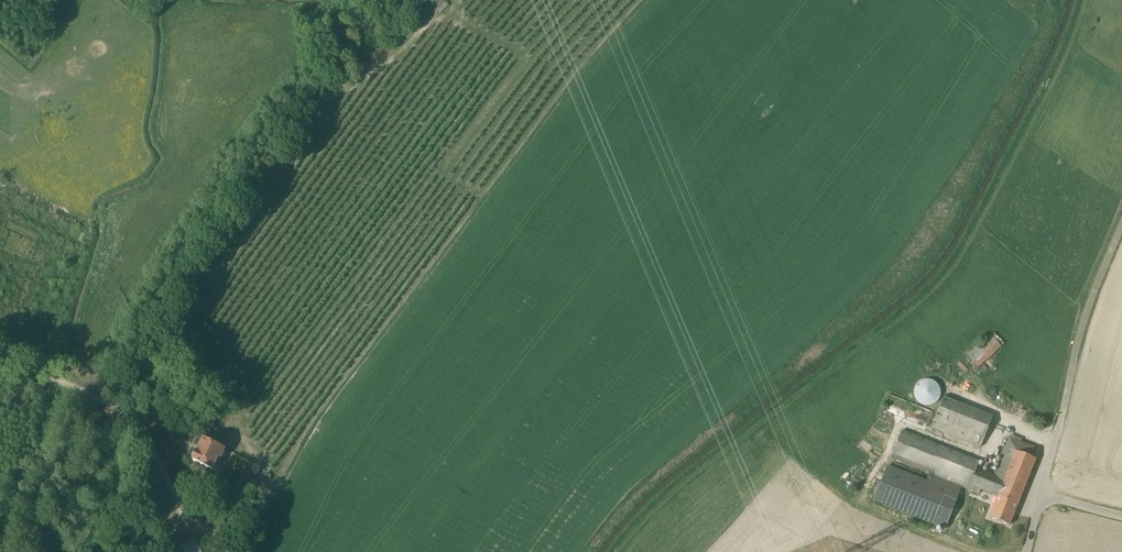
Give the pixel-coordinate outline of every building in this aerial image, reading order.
[(966,356),(977,369),(1004,344),(992,332),(966,356)] [(933,378),(913,385),(920,408),(941,401),(933,378)] [(889,404),(909,411),(907,417),(927,425),(932,412),(891,397),(889,404)] [(981,447),(993,416),(944,397),(932,428),(981,447)] [(977,468),(980,461),(901,430),(890,460),(928,475),(925,483),(887,468),(874,500),(945,528),(962,485),(980,492),(981,489),(998,495),(989,517),(1009,525),(1040,449),(1009,437),(994,475),(977,468)] [(221,458),(225,449),(204,439),(198,451),(194,452),(192,456),(193,459),(193,460),(212,470),(219,457),(221,458)] [(193,535),(179,542),(184,551),(202,551),(193,535)]
